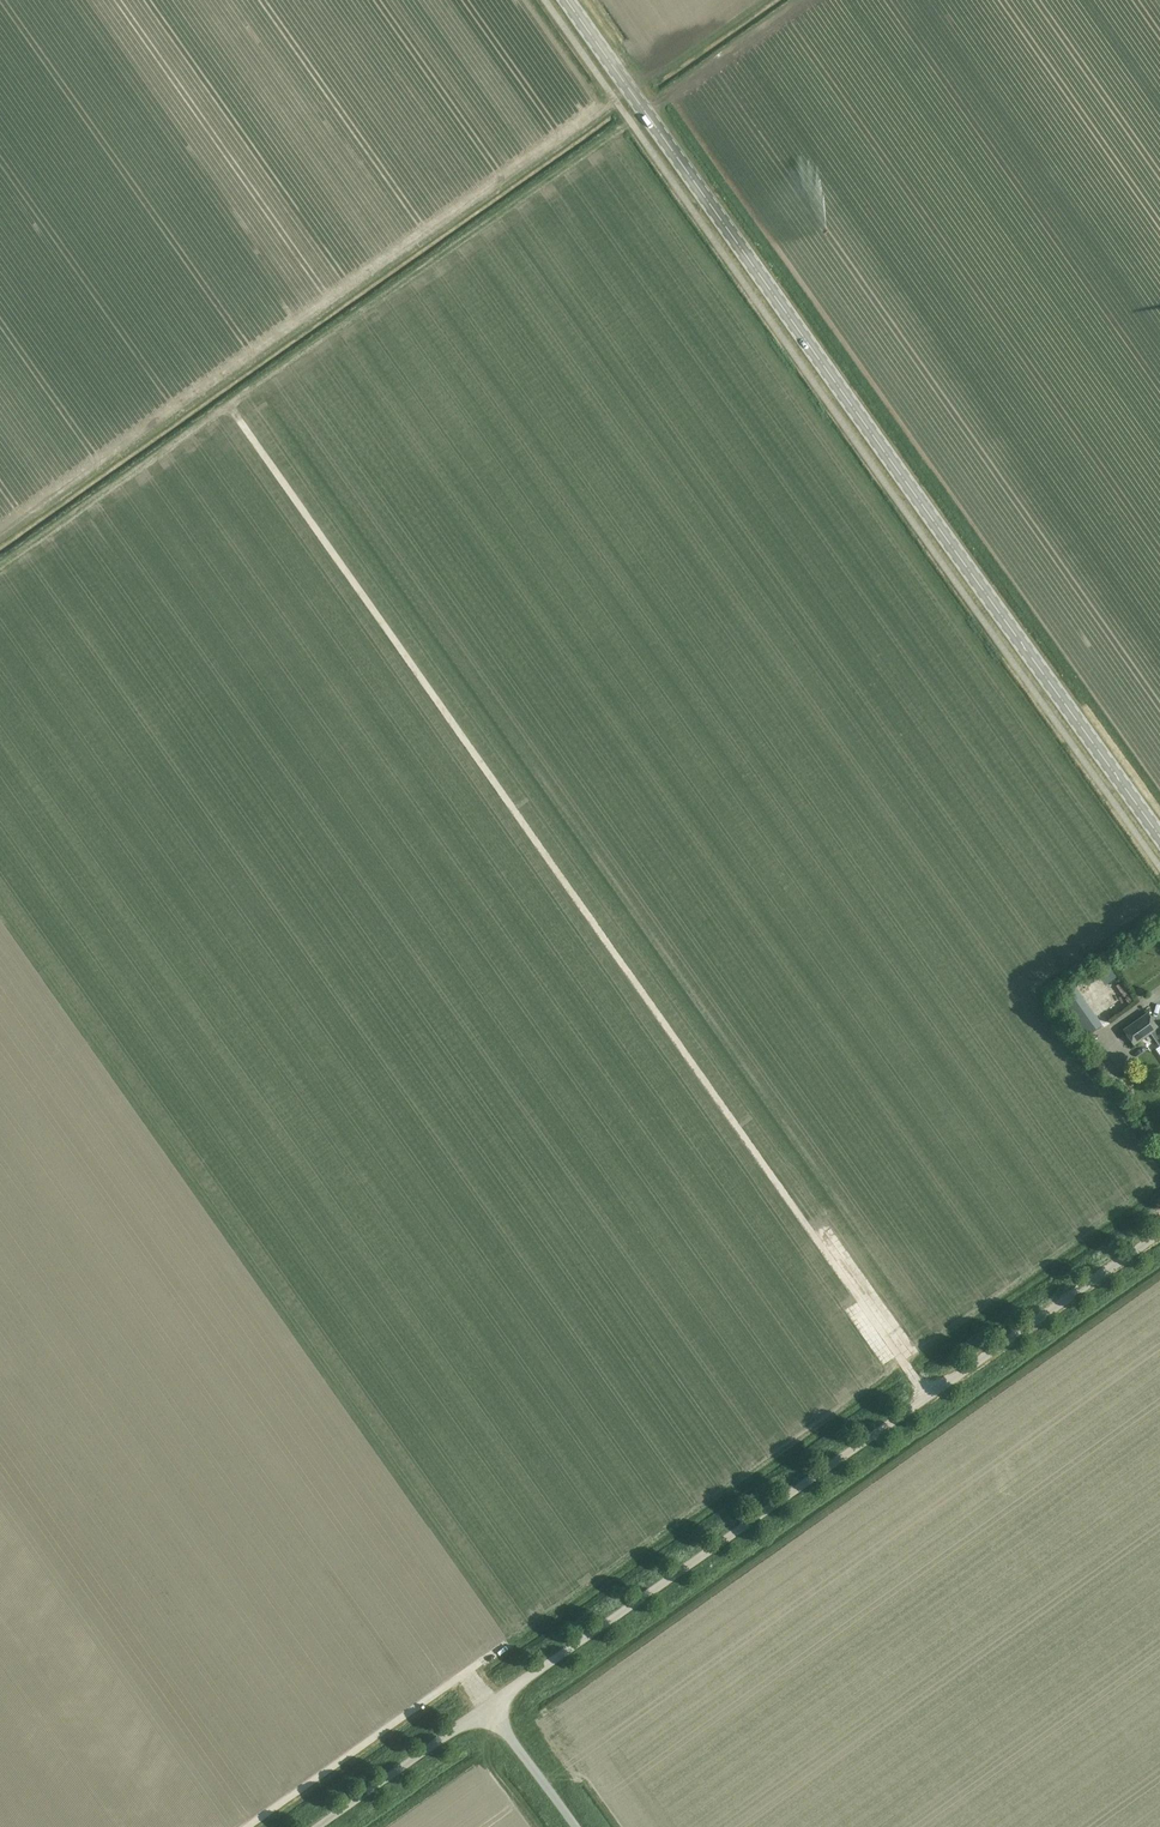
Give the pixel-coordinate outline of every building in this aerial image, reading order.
[(1087,1006),(1067,1020),(1082,1039),(1101,1026),(1087,1006)] [(1134,1044),(1150,1033),(1157,1028),(1147,1013),(1124,1030),(1134,1044)] [(1157,1028),(1150,1033),(1159,1046),(1159,1045),(1159,1033),(1157,1028)]
